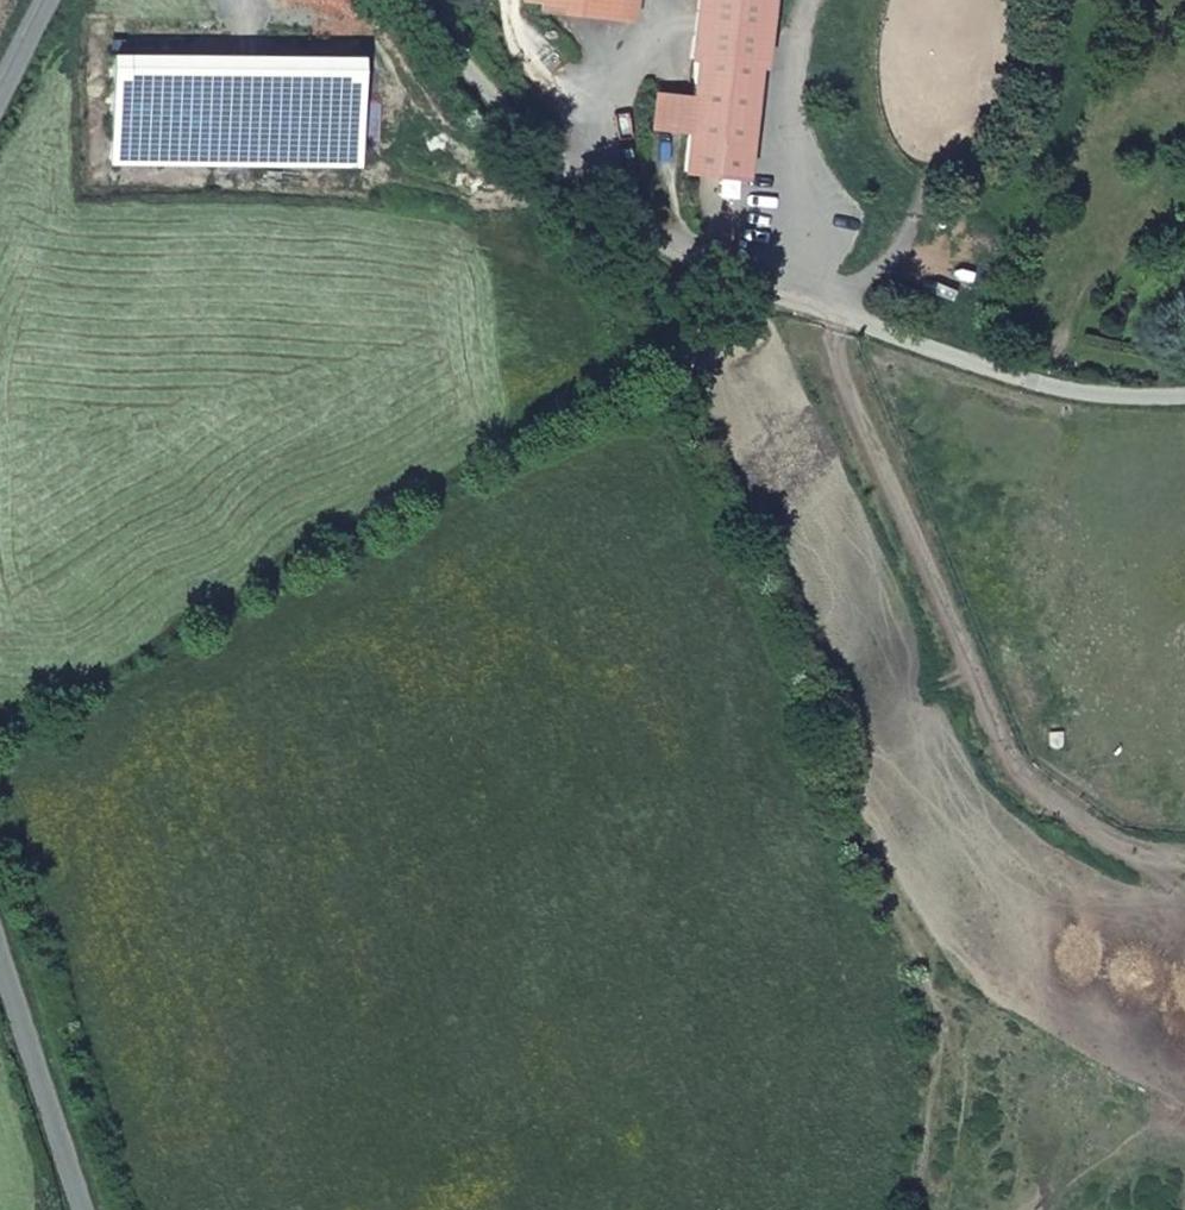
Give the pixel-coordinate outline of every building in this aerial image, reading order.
[(632,27),(635,0),(521,0),(521,7),(539,9),(538,18),(632,27)] [(690,65),(696,66),(684,178),(745,185),(757,73),(763,73),(770,3),(764,2),(764,0),(697,0),(690,65)] [(368,39),(122,38),(121,146),(367,148),(368,39)] [(688,139),(692,105),(655,102),(652,135),(688,139)]
